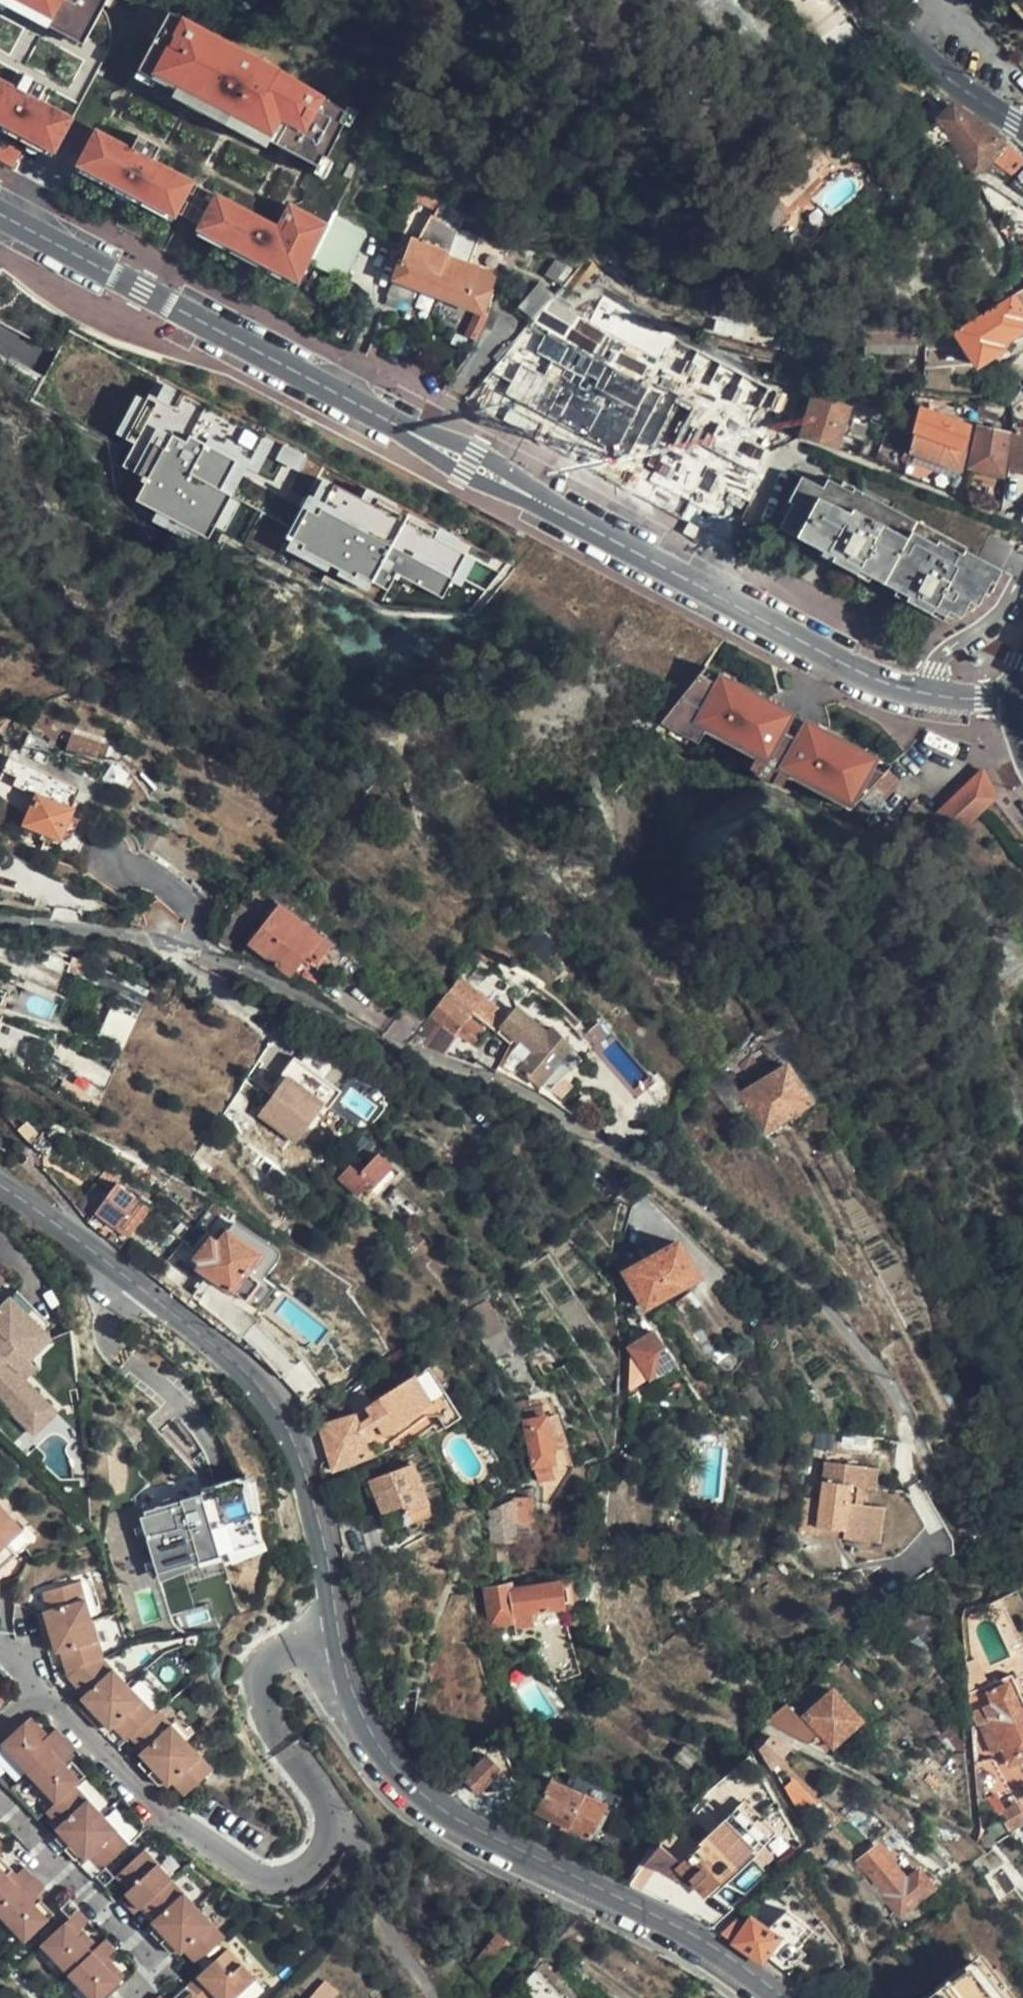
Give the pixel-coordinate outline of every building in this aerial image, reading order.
[(110,52),(111,50),(113,38),(112,26),(106,13),(100,7),(104,0),(0,0),(0,121),(8,126),(7,128),(56,154),(74,119),(110,52)] [(1022,21),(1022,0),(1004,0),(1022,21)] [(256,262),(301,283),(372,133),(276,70),(185,21),(173,43),(158,36),(141,69),(110,52),(74,119),(98,132),(80,166),(122,188),(124,185),(136,191),(134,195),(176,218),(178,215),(201,228),(200,231),(244,256),(246,252),(258,259),(256,262)] [(980,172),(1004,145),(1003,141),(997,136),(937,94),(928,105),(934,113),(970,172),(976,171),(980,172)] [(782,206),(815,175),(800,159),(766,191),(782,206)] [(461,230),(471,214),(468,212),(446,199),(367,163),(340,213),(405,246),(424,253),(437,257),(433,267),(440,270),(454,234),(459,236),(461,230)] [(314,263),(342,276),(366,229),(338,217),(314,263)] [(479,239),(461,230),(459,236),(454,234),(440,270),(433,267),(437,257),(424,253),(419,263),(401,255),(387,295),(394,297),(398,291),(409,296),(413,286),(493,319),(498,307),(487,302),(496,276),(470,264),(479,239)] [(405,246),(401,255),(419,263),(424,253),(405,246)] [(570,301),(556,289),(550,295),(528,321),(568,338),(569,313),(577,319),(581,316),(607,339),(623,321),(614,312),(631,291),(601,266),(570,301)] [(528,321),(550,295),(538,284),(516,308),(528,321)] [(1010,295),(1022,316),(1022,288),(1010,295)] [(1002,300),(953,329),(975,365),(1000,349),(997,345),(1022,327),(1022,326),(1006,297),(1002,300)] [(566,345),(527,324),(507,349),(525,359),(528,355),(552,367),(566,345)] [(1022,387),(1022,386),(1022,341),(1003,383),(1011,399),(1020,392),(1020,388),(1021,387),(1022,387)] [(569,427),(555,450),(588,468),(606,437),(634,385),(605,371),(574,428),(569,427)] [(775,425),(779,426),(788,391),(752,383),(746,410),(730,408),(728,416),(775,425)] [(302,501),(282,547),(329,568),(333,564),(344,574),(386,592),(403,574),(412,578),(421,586),(444,596),(471,567),(476,555),(421,506),(152,386),(141,412),(122,432),(133,442),(124,462),(145,480),(136,499),(195,526),(210,539),(235,512),(251,475),(260,483),(302,501)] [(812,396),(800,434),(833,448),(845,409),(812,396)] [(991,404),(978,402),(975,415),(986,419),(991,404)] [(522,432),(555,450),(569,427),(535,407),(522,432)] [(917,411),(913,425),(905,449),(907,450),(956,469),(968,427),(917,411)] [(737,465),(760,471),(769,448),(785,441),(787,430),(779,426),(775,425),(773,432),(692,413),(678,476),(732,487),(737,465)] [(998,474),(1006,434),(978,426),(966,464),(998,474)] [(1012,427),(1005,469),(1022,472),(1022,428),(1012,427)] [(606,437),(588,468),(621,486),(638,454),(606,437)] [(998,583),(1005,572),(978,558),(965,552),(967,548),(855,487),(849,497),(838,492),(840,486),(827,479),(822,489),(801,476),(787,502),(791,504),(779,526),(835,556),(832,560),(855,573),(858,567),(907,594),(905,599),(951,622),(954,622),(973,610),(984,599),(994,589),(998,583)] [(82,789),(9,757),(3,772),(17,777),(14,786),(39,798),(28,825),(61,840),(82,789)] [(888,768),(860,798),(874,811),(901,781),(888,768)] [(992,804),(998,799),(987,781),(983,772),(969,784),(992,804)] [(973,821),(992,804),(969,784),(934,815),(954,838),(973,821)] [(247,960),(287,980),(302,956),(317,965),(329,946),(276,913),(247,960)] [(456,1000),(469,1011),(491,1029),(498,1021),(455,984),(448,992),(456,1000)] [(422,1038),(420,1047),(444,1055),(459,1037),(462,1038),(472,1023),(467,1019),(470,1016),(467,1013),(469,1011),(456,1000),(454,1003),(445,996),(420,1028),(416,1034),(422,1038)] [(560,1059),(571,1047),(552,1028),(546,1033),(516,1009),(502,1025),(521,1042),(509,1057),(504,1068),(514,1074),(518,1070),(538,1085),(550,1090),(570,1070),(560,1059)] [(416,1034),(409,1043),(420,1047),(422,1038),(416,1034)] [(726,1057),(740,1083),(774,1064),(760,1038),(726,1057)] [(813,1103),(789,1065),(742,1097),(765,1134),(813,1103)] [(298,1141),(327,1101),(289,1074),(260,1114),(298,1141)] [(366,1206),(402,1168),(380,1147),(360,1168),(350,1159),(334,1175),(366,1206)] [(152,1206),(121,1181),(96,1211),(128,1236),(152,1206)] [(199,1267),(233,1291),(250,1267),(258,1254),(225,1230),(199,1267)] [(646,1308),(698,1276),(678,1244),(626,1275),(646,1308)] [(250,1267),(233,1291),(245,1300),(263,1276),(250,1267)] [(8,1298),(41,1332),(49,1324),(16,1290),(8,1298)] [(35,1369),(27,1361),(19,1352),(41,1332),(8,1298),(0,1306),(0,1402),(26,1429),(48,1408),(22,1381),(35,1369)] [(675,1360),(655,1331),(632,1348),(651,1378),(675,1360)] [(27,1361),(49,1341),(41,1332),(19,1352),(27,1361)] [(435,1368),(418,1378),(435,1406),(450,1430),(466,1420),(435,1368)] [(308,1378),(290,1390),(292,1393),(304,1410),(322,1398),(308,1378)] [(357,1415),(321,1427),(335,1470),(371,1457),(366,1443),(386,1436),(427,1411),(435,1406),(418,1378),(357,1416),(357,1415)] [(48,1408),(26,1429),(32,1435),(53,1414),(48,1408)] [(539,1479),(539,1481),(553,1478),(551,1463),(553,1462),(544,1410),(524,1413),(525,1415),(525,1423),(525,1424),(533,1466),(537,1467),(539,1479)] [(857,1507),(859,1488),(861,1466),(825,1462),(821,1500),(803,1499),(798,1535),(817,1538),(817,1529),(843,1533),(843,1541),(867,1543),(870,1508),(857,1507)] [(428,1506),(413,1465),(372,1482),(385,1514),(404,1508),(408,1515),(428,1506)] [(861,1466),(859,1488),(875,1489),(876,1467),(861,1466)] [(245,1482),(239,1484),(249,1518),(259,1515),(253,1484),(246,1486),(245,1482)] [(222,1556),(257,1545),(249,1518),(239,1484),(228,1487),(214,1491),(200,1495),(201,1500),(179,1507),(137,1519),(154,1576),(193,1564),(196,1563),(219,1557),(222,1556)] [(213,1487),(198,1491),(200,1495),(214,1491),(213,1487)] [(520,1498),(502,1505),(491,1511),(493,1541),(535,1539),(534,1521),(532,1490),(520,1493),(520,1498)] [(136,1514),(137,1519),(179,1507),(176,1497),(156,1503),(158,1508),(136,1514)] [(884,1510),(870,1508),(867,1543),(881,1544),(884,1510)] [(7,1533),(9,1531),(0,1522),(0,1540),(7,1533)] [(817,1529),(817,1538),(843,1541),(843,1533),(817,1529)] [(7,1533),(0,1540),(0,1552),(6,1559),(18,1546),(7,1533)] [(257,1545),(222,1556),(225,1566),(263,1552),(261,1544),(257,1545)] [(196,1563),(198,1571),(221,1564),(219,1557),(196,1563)] [(196,1574),(193,1564),(154,1576),(156,1583),(196,1574)] [(147,1711),(97,1655),(74,1581),(40,1590),(44,1604),(40,1605),(41,1612),(36,1614),(43,1637),(50,1636),(52,1644),(57,1644),(64,1670),(77,1686),(74,1690),(78,1695),(76,1698),(83,1706),(91,1715),(94,1713),(101,1720),(107,1717),(119,1732),(124,1730),(135,1744),(131,1748),(134,1753),(131,1757),(149,1777),(153,1774),(157,1778),(162,1775),(174,1788),(200,1766),(150,1707),(147,1711)] [(578,1612),(572,1585),(560,1586),(560,1582),(511,1589),(512,1584),(486,1589),(491,1624),(516,1621),(515,1626),(565,1619),(565,1615),(578,1612)] [(1022,1712),(1022,1699),(1013,1675),(1008,1677),(1010,1682),(1022,1712)] [(971,1713),(977,1725),(982,1723),(995,1753),(1003,1749),(1011,1766),(1022,1760),(1022,1712),(1010,1682),(989,1692),(986,1685),(969,1692),(971,1713)] [(782,1702),(763,1719),(808,1742),(819,1732),(832,1745),(859,1718),(832,1688),(799,1719),(782,1702)] [(132,1839),(81,1782),(88,1775),(73,1758),(81,1751),(70,1740),(58,1726),(50,1733),(34,1715),(5,1741),(58,1802),(51,1809),(63,1823),(60,1827),(86,1857),(90,1854),(101,1866),(132,1839)] [(770,1766),(789,1743),(767,1733),(758,1745),(770,1766)] [(686,1769),(696,1755),(682,1745),(672,1758),(686,1769)] [(479,1794),(503,1769),(488,1755),(464,1780),(479,1794)] [(590,1839),(607,1807),(552,1779),(536,1812),(590,1839)] [(1021,1801),(1006,1808),(998,1791),(982,1800),(985,1820),(998,1815),(1006,1829),(1022,1819),(1022,1805),(1021,1801)] [(689,1880),(705,1896),(712,1888),(771,1830),(740,1800),(667,1874),(684,1884),(689,1880)] [(26,1861),(18,1868),(1,1850),(10,1841),(0,1829),(0,1910),(27,1939),(57,1909),(40,1891),(48,1884),(26,1861)] [(898,1915),(932,1886),(917,1867),(906,1876),(879,1844),(861,1858),(887,1891),(883,1895),(898,1915)] [(225,1937),(146,1848),(118,1872),(129,1885),(124,1890),(128,1895),(122,1900),(133,1911),(144,1902),(156,1916),(151,1921),(154,1925),(150,1931),(169,1953),(173,1949),(179,1953),(185,1950),(197,1963),(225,1937)] [(705,1896),(688,1914),(712,1927),(728,1908),(712,1888),(705,1896)] [(111,1938),(104,1945),(85,1925),(92,1919),(83,1907),(71,1920),(37,1950),(84,1997),(103,1997),(130,1973),(113,1956),(120,1949),(111,1938)] [(752,1917),(733,1942),(762,1963),(776,1942),(790,1952),(795,1947),(809,1927),(784,1909),(769,1929),(752,1917)] [(488,1978),(513,1948),(497,1934),(471,1965),(488,1978)] [(446,1960),(453,1950),(441,1940),(433,1947),(446,1960)] [(762,1963),(786,1981),(805,1956),(795,1947),(790,1952),(776,1942),(762,1963)] [(252,1981),(226,1951),(180,1991),(173,1997),(233,1997),(252,1981)] [(976,1962),(975,1962),(930,1997),(1004,1997),(976,1962)] [(534,1972),(516,1991),(523,1997),(560,1997),(534,1972)]
